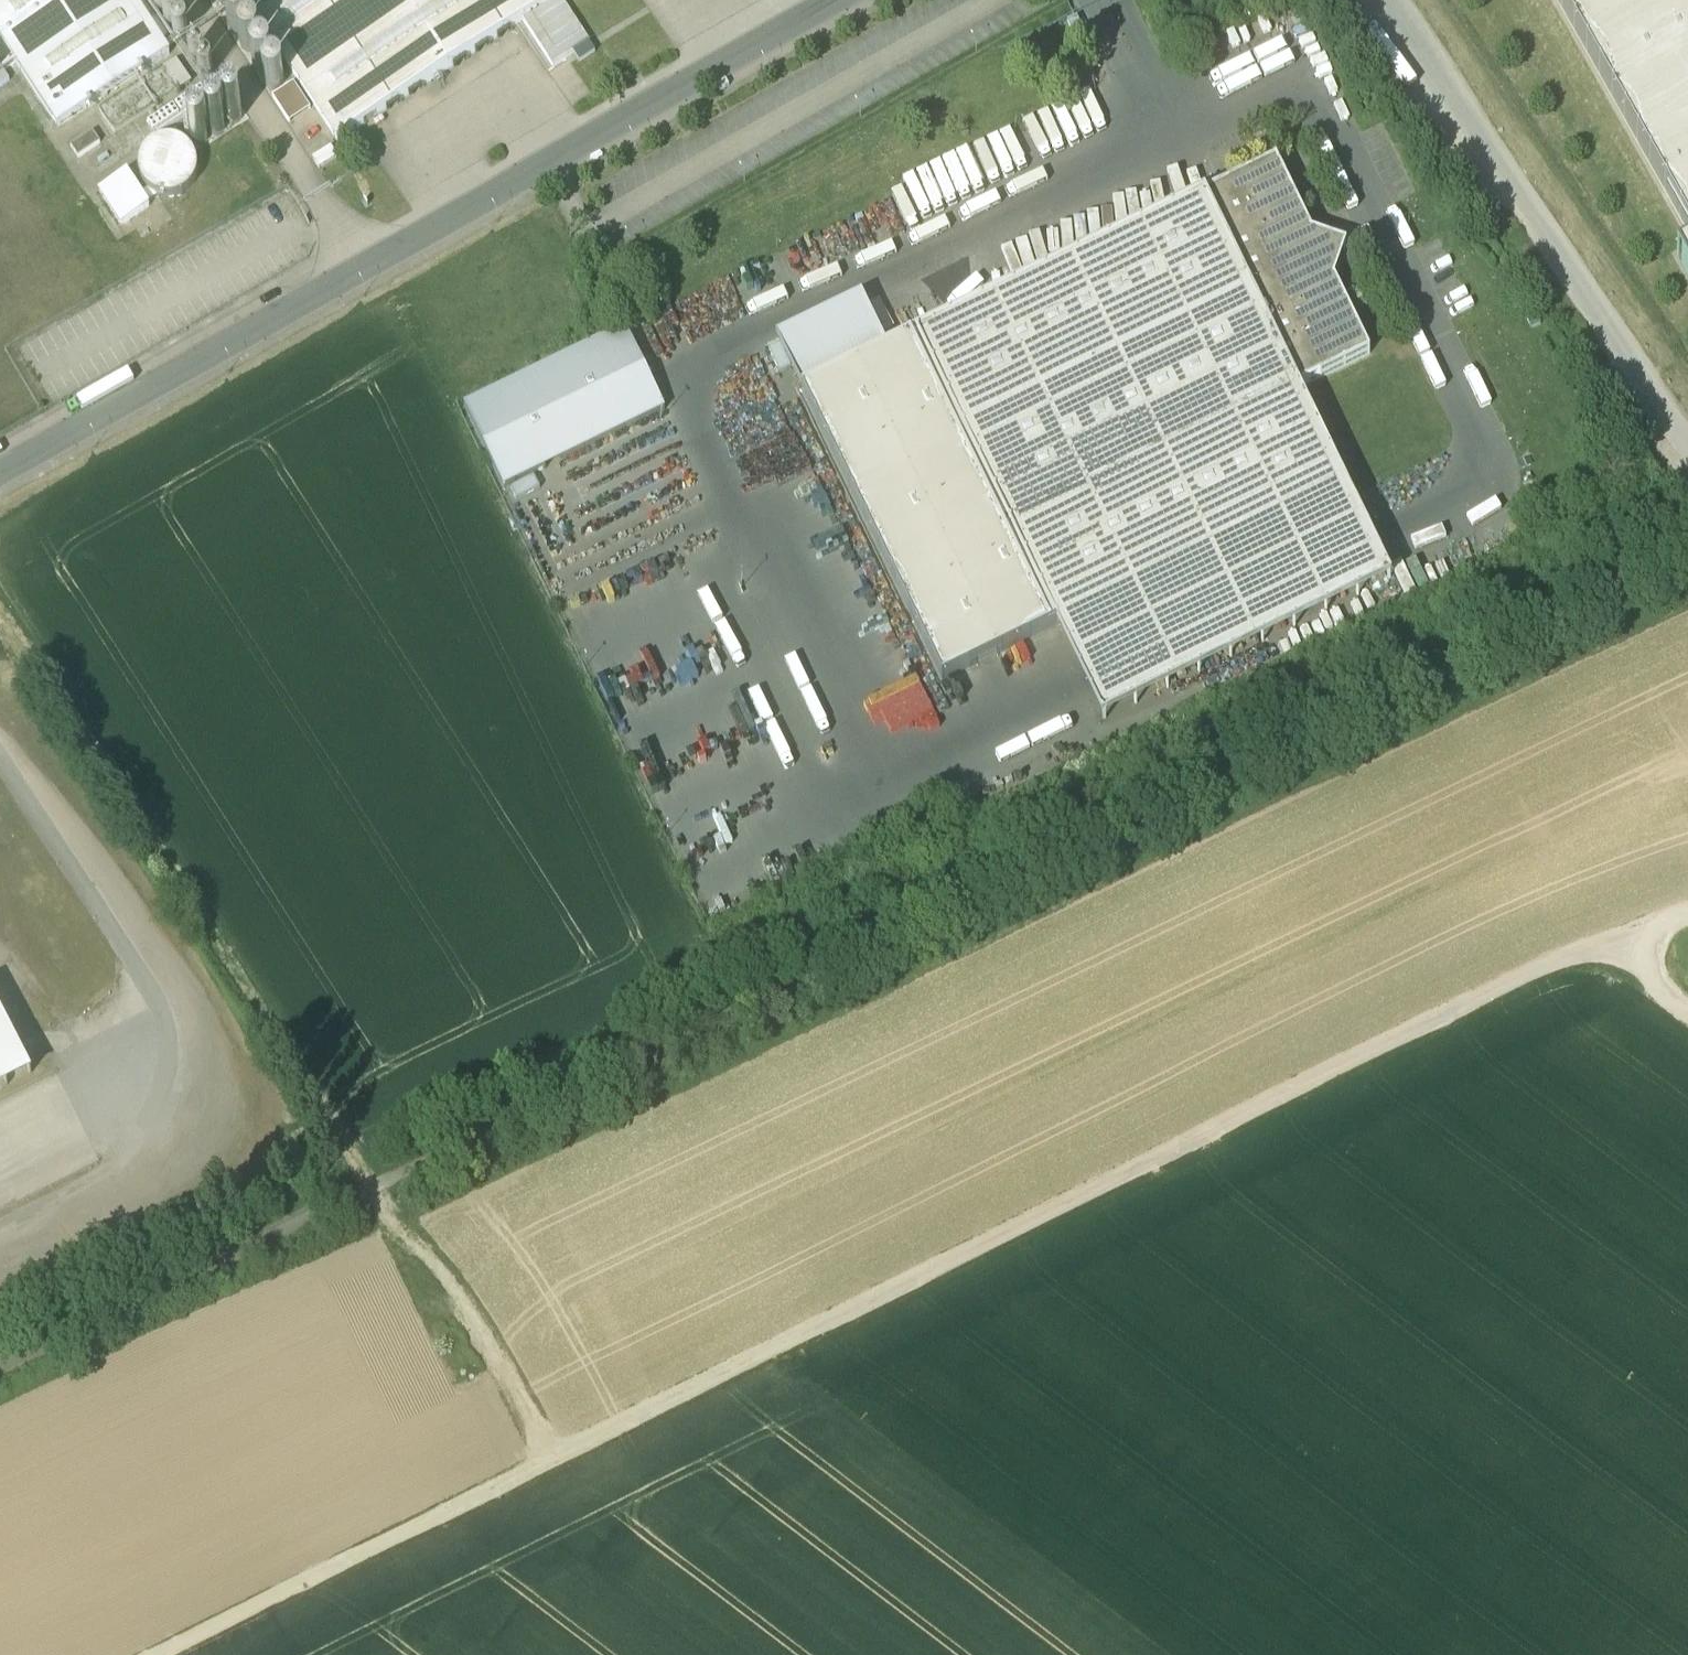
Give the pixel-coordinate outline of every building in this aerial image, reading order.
[(1,72),(16,62),(58,127),(170,54),(134,0),(0,0),(0,71),(1,72)] [(337,141),(357,128),(554,0),(245,0),(337,141)] [(1687,233),(1687,0),(1556,0),(1687,233)] [(602,122),(622,111),(617,102),(597,113),(602,122)] [(1312,234),(1276,161),(1227,185),(1211,179),(1205,195),(1299,388),(1320,377),(1320,378),(1370,354),(1334,281),(1347,246),(1312,234)] [(1205,195),(802,392),(943,680),(1057,624),(1103,718),(1391,578),(1299,388),(1205,195)] [(1677,255),(1687,275),(1687,249),(1677,255)] [(625,328),(464,406),(504,488),(665,410),(625,328)] [(653,681),(670,665),(663,658),(646,673),(653,681)] [(920,730),(937,723),(929,704),(912,711),(920,730)] [(31,1074),(0,1011),(0,1090),(31,1074)]
